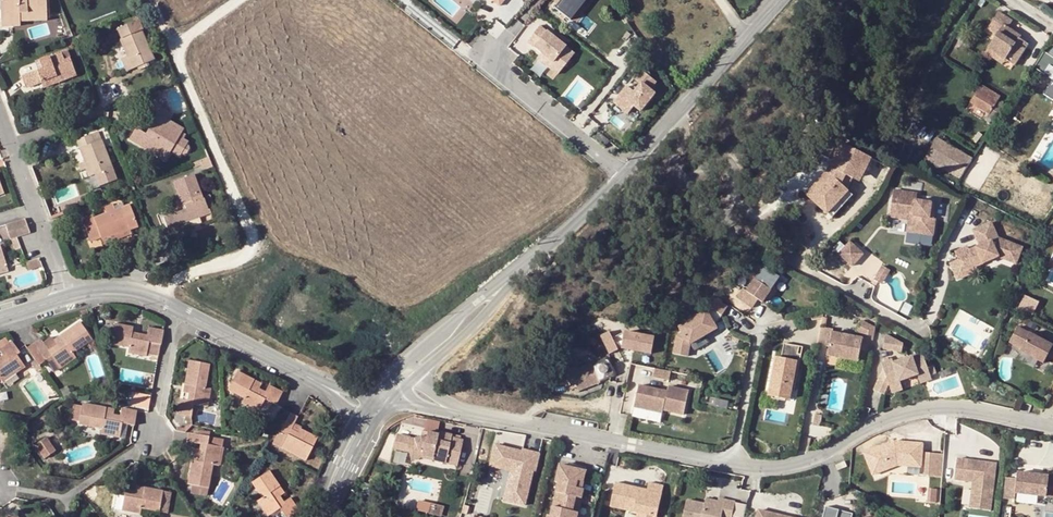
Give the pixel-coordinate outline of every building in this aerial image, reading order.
[(44,0),(8,0),(8,2),(0,2),(0,28),(18,27),(18,22),(45,22),(44,0)] [(552,10),(565,21),(582,0),(561,0),(552,10)] [(586,0),(582,0),(565,21),(568,23),(586,0)] [(996,36),(988,50),(1005,60),(1013,66),(1027,45),(1019,40),(1020,37),(1007,30),(1011,22),(998,14),(987,30),(996,36)] [(141,31),(136,21),(118,29),(118,32),(121,39),(118,40),(125,56),(119,59),(125,72),(152,60),(140,32),(141,31)] [(526,41),(533,47),(567,62),(574,54),(539,26),(526,41)] [(1051,80),(1052,78),(1052,44),(1047,53),(1044,52),(1034,69),(1043,74),(1045,72),(1050,76),(1048,78),(1051,80)] [(533,47),(531,50),(539,56),(541,53),(533,47)] [(567,62),(533,47),(541,53),(539,56),(537,58),(557,75),(567,62)] [(41,89),(74,76),(65,50),(37,61),(40,68),(19,76),(23,88),(39,82),(41,89)] [(1005,60),(988,50),(985,54),(1002,65),(1005,60)] [(643,68),(632,81),(639,87),(633,95),(625,89),(613,105),(626,116),(632,108),(639,114),(653,96),(648,92),(654,84),(648,79),(651,76),(643,68)] [(1051,80),(1043,95),(1052,101),(1052,78),(1051,80)] [(988,115),(997,102),(999,98),(981,86),(970,103),(988,115)] [(160,106),(152,102),(144,117),(151,121),(141,141),(166,156),(181,129),(166,120),(169,114),(159,108),(160,106)] [(988,115),(984,121),(992,126),(1004,106),(997,102),(988,115)] [(966,110),(984,121),(988,115),(970,103),(966,110)] [(75,140),(84,163),(89,177),(111,168),(96,132),(75,140)] [(596,135),(591,141),(602,150),(607,144),(596,135)] [(972,158),(937,137),(925,157),(960,177),(972,158)] [(815,186),(807,195),(827,214),(848,191),(847,190),(854,177),(862,181),(873,161),(842,145),(833,161),(827,172),(822,178),(820,180),(825,185),(820,191),(815,186)] [(198,161),(207,158),(204,150),(191,155),(194,162),(198,161)] [(207,158),(198,161),(200,165),(202,171),(212,167),(207,158)] [(818,175),(822,178),(827,172),(833,161),(827,158),(818,175)] [(882,164),(891,169),(895,162),(886,158),(882,164)] [(78,165),(84,180),(89,177),(84,163),(78,165)] [(172,183),(181,207),(183,206),(184,209),(182,210),(162,218),(168,234),(178,231),(176,226),(184,223),(183,219),(207,210),(203,198),(201,199),(192,175),(172,183)] [(820,180),(815,186),(820,191),(825,185),(820,180)] [(914,216),(912,229),(934,231),(935,220),(933,220),(935,204),(916,201),(917,194),(894,190),(891,213),(914,216)] [(848,191),(827,214),(832,219),(853,196),(848,191)] [(137,231),(128,206),(114,211),(112,204),(103,207),(105,214),(92,218),(92,216),(81,220),(89,241),(99,237),(102,244),(137,231)] [(209,209),(207,210),(183,219),(184,223),(210,213),(209,209)] [(914,216),(891,213),(890,217),(909,220),(908,231),(933,235),(934,231),(912,229),(914,216)] [(14,250),(20,248),(16,238),(28,234),(23,220),(3,226),(8,241),(11,240),(14,250)] [(972,267),(977,269),(998,257),(1016,264),(1022,248),(998,239),(991,224),(973,232),(981,248),(971,253),(969,249),(956,255),(960,263),(964,271),(972,267)] [(851,241),(840,253),(853,265),(864,254),(851,241)] [(38,259),(25,263),(28,271),(41,266),(38,259)] [(960,263),(952,266),(961,283),(979,273),(977,269),(972,267),(964,271),(960,263)] [(890,270),(883,265),(874,279),(882,284),(890,270)] [(764,266),(747,291),(743,288),(737,297),(746,303),(753,308),(759,299),(763,302),(768,295),(780,277),(764,266)] [(1025,297),(1021,315),(1030,317),(1034,300),(1025,297)] [(709,305),(711,306),(722,316),(728,307),(714,298),(709,305)] [(722,316),(711,306),(707,310),(710,315),(716,325),(722,316)] [(717,328),(716,325),(710,315),(707,310),(679,326),(683,332),(678,336),(674,354),(688,356),(691,343),(717,328)] [(872,352),(876,327),(862,321),(857,331),(862,334),(861,338),(832,333),(829,347),(827,356),(858,362),(860,350),(872,352)] [(39,339),(26,349),(34,361),(37,366),(51,357),(59,369),(59,370),(75,359),(71,354),(91,339),(78,323),(59,336),(62,340),(55,344),(52,341),(50,338),(42,344),(39,339)] [(127,348),(126,354),(144,357),(145,353),(155,356),(158,345),(159,345),(162,330),(147,328),(145,335),(139,334),(131,332),(132,327),(113,323),(109,344),(127,348)] [(1018,326),(1010,342),(1022,348),(1020,351),(1044,363),(1048,355),(1052,358),(1052,345),(1018,326)] [(833,330),(821,327),(817,345),(829,347),(832,333),(833,330)] [(610,331),(601,336),(602,337),(610,354),(619,350),(611,333),(610,331)] [(625,331),(622,348),(652,353),(655,337),(654,336),(630,332),(625,331)] [(902,344),(886,334),(884,348),(903,352),(902,344)] [(1,384),(17,373),(25,367),(16,354),(19,353),(10,341),(0,349),(0,353),(2,356),(0,358),(0,382),(1,384)] [(795,385),(802,348),(784,344),(781,360),(776,359),(769,396),(790,399),(792,384),(795,385)] [(885,364),(885,368),(876,390),(886,394),(890,384),(892,384),(893,387),(904,385),(903,382),(921,377),(924,386),(935,383),(934,379),(939,378),(937,369),(932,371),(928,358),(925,356),(897,364),(896,361),(885,364)] [(51,357),(44,362),(53,374),(59,369),(51,357)] [(607,358),(603,360),(594,364),(593,365),(592,366),(599,381),(600,382),(601,382),(614,376),(615,375),(615,374),(609,359),(608,359),(607,358)] [(187,361),(183,386),(188,386),(187,393),(186,400),(179,400),(175,414),(185,416),(190,417),(193,404),(207,407),(210,389),(205,388),(208,365),(187,361)] [(590,364),(570,373),(572,376),(578,391),(598,383),(590,364)] [(494,382),(496,382),(503,375),(498,369),(489,377),(494,382)] [(670,372),(654,369),(653,378),(669,381),(670,372)] [(251,385),(254,380),(237,371),(226,390),(243,399),(240,404),(256,413),(264,400),(275,405),(281,393),(268,385),(264,392),(258,388),(251,385)] [(572,376),(568,377),(573,389),(576,387),(572,376)] [(904,385),(893,387),(894,393),(924,386),(921,377),(903,382),(904,385)] [(97,382),(99,388),(112,383),(110,378),(97,382)] [(260,384),(254,380),(251,385),(258,388),(260,384)] [(668,386),(667,392),(639,387),(635,407),(664,412),(664,409),(685,413),(689,389),(668,386)] [(148,408),(151,394),(130,390),(127,404),(148,408)] [(127,425),(132,426),(133,426),(134,423),(136,411),(121,408),(119,415),(112,415),(104,413),(105,407),(81,404),(81,406),(72,405),(69,420),(78,421),(77,425),(101,429),(100,434),(118,438),(118,437),(121,423),(127,425)] [(296,417),(289,413),(280,431),(279,432),(287,435),(281,448),(304,461),(316,437),(305,431),(302,436),(290,430),(292,425),(296,417)] [(822,416),(816,415),(814,426),(820,427),(822,416)] [(176,426),(175,431),(187,433),(189,425),(191,426),(190,417),(185,416),(185,425),(182,428),(176,426)] [(424,417),(421,428),(436,432),(438,421),(424,417)] [(121,423),(118,437),(124,439),(127,425),(121,423)] [(292,425),(290,430),(302,436),(305,431),(292,425)] [(187,433),(185,442),(199,444),(197,454),(196,462),(190,461),(185,483),(193,485),(207,488),(212,465),(217,466),(221,447),(207,444),(208,436),(209,433),(197,431),(197,435),(192,434),(187,433)] [(272,444),(281,448),(287,435),(279,432),(280,431),(278,431),(272,444)] [(433,457),(432,460),(446,463),(447,460),(458,463),(464,440),(452,437),(452,434),(439,431),(439,433),(427,431),(426,436),(421,435),(414,437),(397,433),(393,448),(409,452),(421,448),(424,449),(423,454),(433,457)] [(53,450),(43,436),(32,444),(41,458),(53,450)] [(208,436),(207,444),(221,447),(223,439),(208,436)] [(493,442),(488,466),(508,470),(502,500),(528,506),(539,451),(493,442)] [(879,479),(899,465),(909,466),(910,459),(922,460),(924,444),(895,442),(867,458),(879,479)] [(421,448),(409,452),(412,461),(422,458),(423,454),(424,449),(421,448)] [(944,454),(927,453),(925,476),(943,477),(944,454)] [(997,463),(958,458),(955,479),(973,481),(971,507),(991,509),(997,463)] [(922,460),(910,459),(909,466),(922,467),(922,460)] [(838,470),(847,466),(845,460),(835,464),(838,470)] [(588,471),(560,464),(556,482),(558,482),(550,515),(548,514),(547,516),(578,516),(579,512),(574,511),(577,497),(582,498),(585,489),(583,489),(577,487),(579,480),(585,481),(588,471)] [(298,511),(289,498),(282,503),(278,496),(274,490),(279,487),(267,471),(250,482),(260,498),(256,502),(266,516),(278,509),(284,516),(289,516),(298,511)] [(1006,477),(1004,498),(1017,499),(1017,492),(1052,496),(1052,476),(1019,472),(1018,478),(1006,477)] [(161,491),(142,488),(141,493),(134,492),(125,490),(127,476),(118,475),(115,496),(122,497),(120,511),(139,514),(140,509),(157,512),(161,491)] [(665,487),(651,484),(649,490),(648,493),(640,491),(641,488),(617,482),(612,506),(639,513),(638,516),(658,516),(665,487)] [(207,488),(193,485),(192,493),(205,496),(207,488)] [(274,490),(278,496),(283,493),(279,487),(274,490)] [(936,502),(937,487),(927,487),(927,502),(936,502)] [(161,491),(157,512),(166,513),(170,492),(161,491)] [(582,498),(577,497),(574,511),(579,512),(582,498)] [(686,502),(682,516),(731,516),(734,504),(724,502),(723,505),(717,504),(705,501),(704,506),(686,502)] [(445,506),(438,504),(436,512),(443,513),(445,506)] [(846,510),(823,505),(820,516),(845,516),(846,510)] [(389,512),(379,508),(378,514),(388,516),(389,512)]
